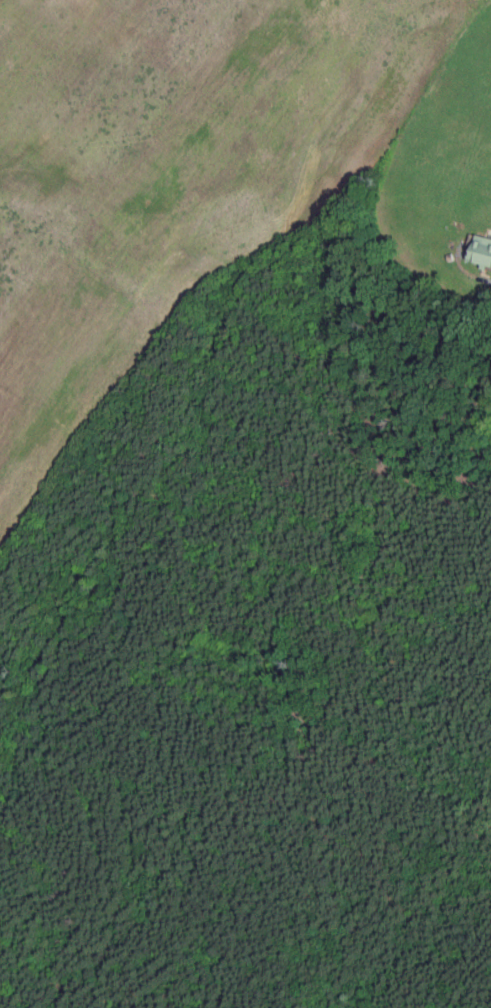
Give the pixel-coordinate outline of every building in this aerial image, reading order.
[(486,264),(490,264),(490,236),(476,235),(474,260),(486,261),(486,264)]
